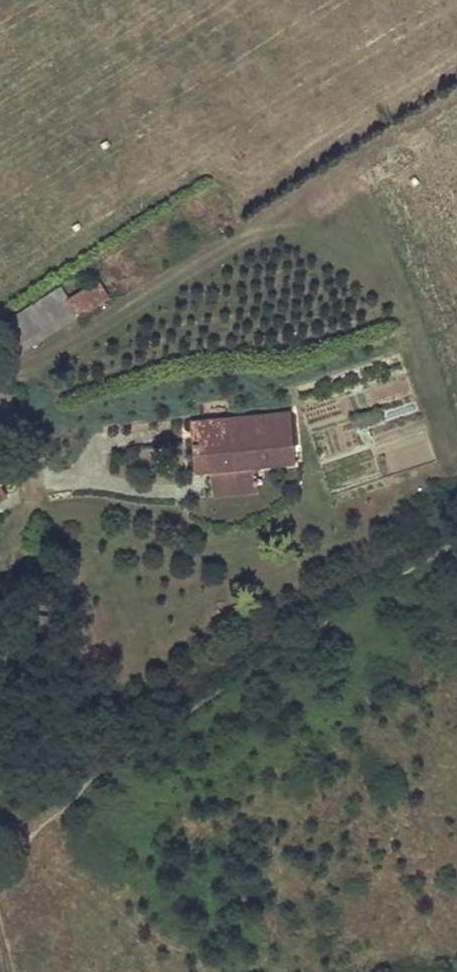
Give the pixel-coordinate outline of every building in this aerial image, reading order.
[(82,315),(108,298),(97,281),(65,302),(57,291),(8,322),(20,342),(77,307),(82,315)] [(77,307),(20,342),(25,350),(82,315),(77,307)] [(294,461),(290,419),(193,428),(196,470),(210,469),(245,465),(294,461)] [(247,488),(245,465),(210,469),(211,491),(247,488)]
